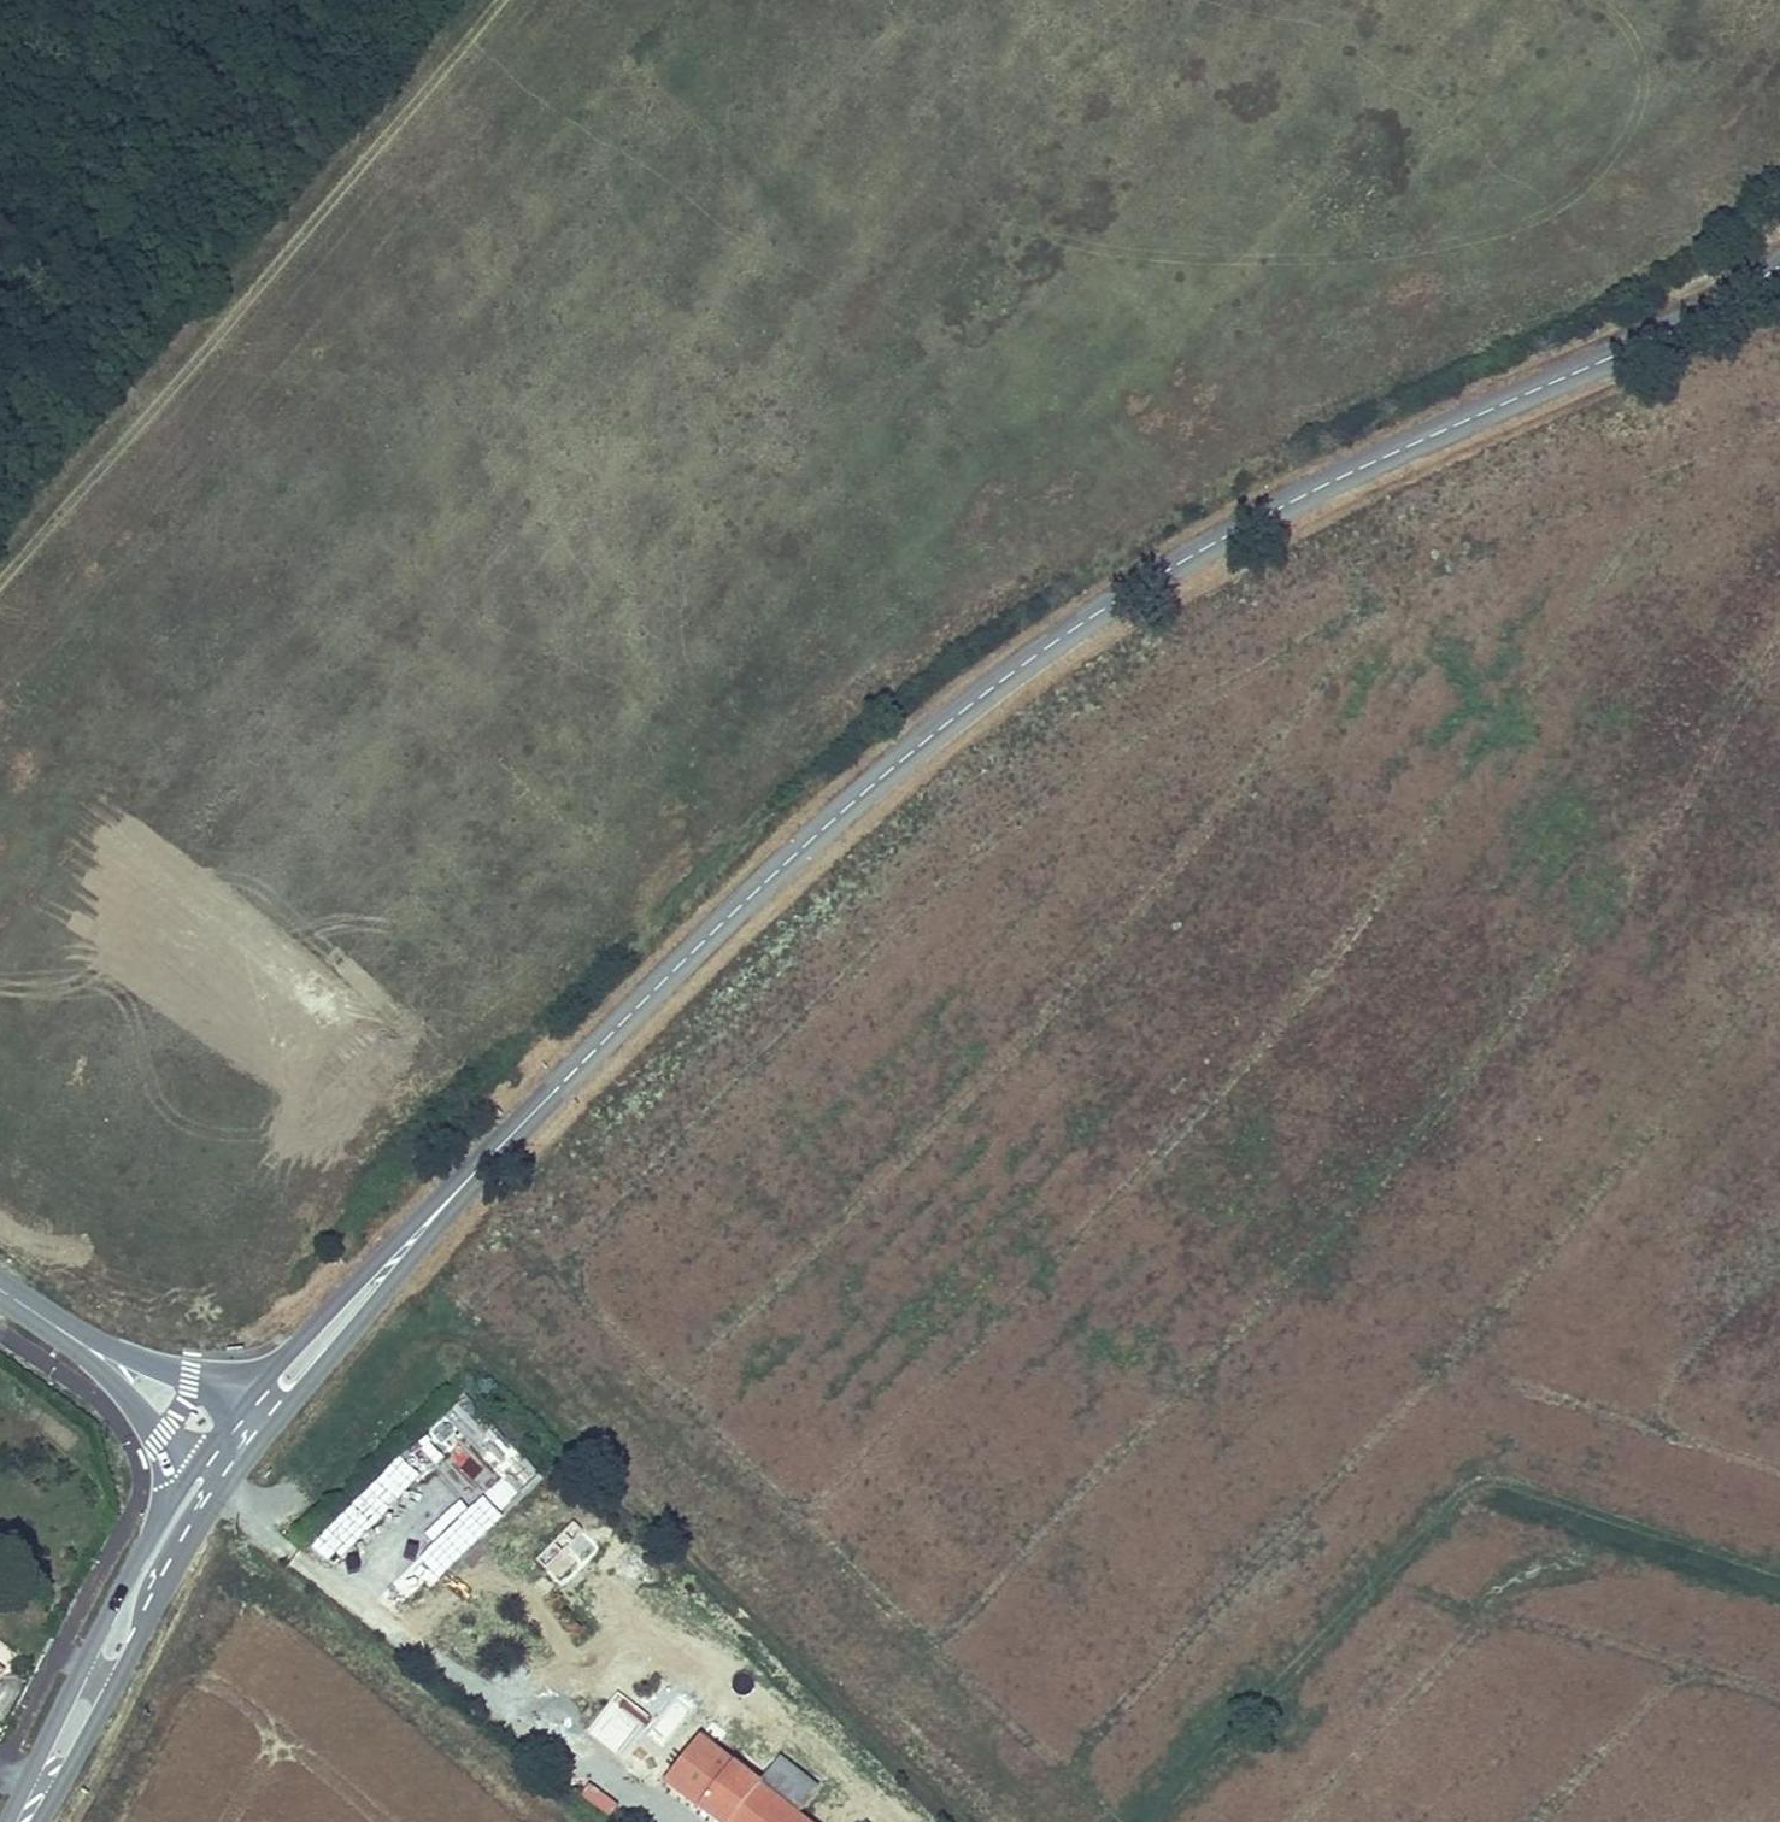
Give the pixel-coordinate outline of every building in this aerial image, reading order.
[(571,1521),(536,1558),(556,1577),(592,1540),(571,1521)] [(719,1821),(808,1821),(799,1815),(760,1784),(702,1737),(667,1780),(719,1821)] [(760,1784),(799,1815),(820,1789),(781,1757),(760,1784)]
